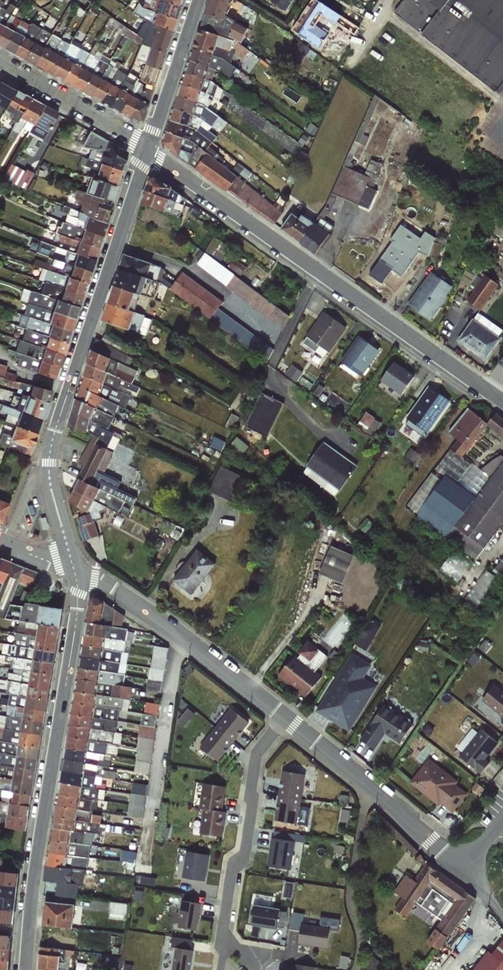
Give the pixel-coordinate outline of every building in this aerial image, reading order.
[(181,6),(161,0),(152,0),(150,5),(138,0),(133,0),(130,6),(136,10),(177,20),(181,6)] [(227,17),(233,0),(210,0),(205,15),(225,21),(227,17)] [(269,2),(285,13),(294,0),(269,0),(269,2)] [(307,4),(318,12),(335,23),(341,16),(317,0),(310,0),(307,4)] [(394,13),(498,91),(502,84),(502,0),(404,0),(394,13)] [(10,15),(15,7),(9,4),(5,10),(1,8),(0,10),(0,32),(10,15)] [(300,38),(318,12),(307,4),(289,30),(300,38)] [(3,49),(20,20),(25,13),(19,9),(14,16),(10,15),(0,32),(0,47),(3,49)] [(173,31),(177,20),(136,10),(133,13),(151,24),(157,26),(173,31)] [(225,21),(205,15),(204,14),(199,29),(241,45),(247,29),(227,17),(225,21)] [(361,29),(341,16),(335,23),(333,25),(356,39),(361,29)] [(3,49),(13,55),(30,25),(20,20),(3,49)] [(13,55),(22,59),(41,29),(31,24),(30,25),(13,55)] [(166,53),(173,31),(157,26),(152,38),(145,36),(140,44),(166,53)] [(22,59),(32,65),(51,34),(41,29),(22,59)] [(43,71),(53,76),(69,44),(64,41),(69,31),(66,29),(60,39),(43,71)] [(193,48),(230,62),(234,54),(242,59),(249,52),(261,59),(265,54),(253,45),(248,50),(241,45),(199,29),(193,48)] [(32,65),(43,71),(60,39),(51,34),(32,65)] [(53,76),(62,81),(79,49),(81,45),(72,40),(69,44),(53,76)] [(161,69),(166,53),(140,44),(135,59),(161,69)] [(189,61),(215,71),(229,79),(236,69),(230,62),(193,48),(189,61)] [(62,81),(72,87),(89,54),(79,49),(62,81)] [(72,87),(80,91),(101,54),(92,49),(89,54),(72,87)] [(80,91),(90,97),(111,59),(101,54),(80,91)] [(90,97),(99,102),(121,64),(111,59),(90,97)] [(130,69),(129,73),(138,78),(146,82),(155,87),(161,69),(135,59),(130,69)] [(185,73),(212,81),(215,71),(189,61),(185,73)] [(130,69),(121,64),(99,102),(109,107),(129,73),(130,69)] [(109,107),(118,113),(138,78),(129,73),(109,107)] [(200,91),(214,98),(219,101),(223,90),(212,81),(185,73),(182,84),(200,91)] [(118,113),(129,119),(146,82),(138,78),(118,113)] [(155,87),(146,82),(129,119),(137,123),(143,122),(155,87)] [(198,103),(207,109),(224,120),(229,113),(212,100),(214,98),(200,91),(182,84),(178,96),(198,103)] [(15,122),(30,97),(16,89),(1,114),(15,122)] [(372,135),(366,132),(382,98),(377,95),(357,140),(367,145),(372,135)] [(199,117),(211,126),(216,119),(207,111),(207,109),(198,103),(178,96),(174,109),(199,117)] [(33,126),(44,105),(30,97),(15,122),(7,138),(14,142),(22,128),(29,132),(33,126)] [(44,105),(33,126),(47,134),(59,113),(44,105)] [(195,129),(213,142),(216,137),(208,130),(211,126),(199,117),(174,109),(170,122),(195,129)] [(191,140),(216,158),(219,154),(210,146),(213,142),(195,129),(170,122),(166,132),(191,140)] [(191,140),(166,132),(163,143),(203,175),(272,224),(274,224),(283,213),(280,210),(239,178),(241,172),(234,167),(230,170),(216,158),(191,140)] [(39,372),(61,378),(114,201),(115,202),(131,147),(89,134),(86,146),(93,148),(88,163),(101,167),(98,178),(95,177),(90,193),(78,189),(76,197),(84,200),(81,210),(71,207),(67,221),(86,226),(64,298),(61,297),(39,372)] [(347,161),(334,193),(372,207),(379,188),(376,187),(385,163),(373,158),(369,170),(347,161)] [(5,177),(28,188),(36,173),(13,161),(5,177)] [(153,179),(144,202),(182,216),(191,193),(153,179)] [(295,210),(283,228),(319,252),(339,221),(329,215),(341,196),(335,192),(328,202),(317,194),(308,207),(320,215),(315,223),(295,210)] [(380,259),(405,277),(420,255),(407,246),(411,241),(397,231),(392,239),(394,240),(380,259)] [(40,251),(51,254),(54,244),(42,242),(40,251)] [(206,253),(198,265),(285,326),(294,313),(206,253)] [(127,254),(106,320),(149,334),(155,316),(133,309),(138,291),(145,294),(151,276),(159,279),(164,265),(127,254)] [(242,274),(248,266),(236,258),(231,266),(242,274)] [(433,269),(410,303),(433,320),(457,286),(433,269)] [(27,314),(28,314),(18,360),(19,365),(29,367),(31,355),(39,357),(45,356),(50,333),(40,331),(39,319),(33,317),(36,306),(45,305),(47,294),(63,297),(65,287),(57,285),(56,276),(51,276),(50,272),(43,270),(44,278),(41,278),(49,280),(46,293),(26,288),(23,299),(30,300),(27,314)] [(220,308),(226,300),(184,271),(172,289),(259,350),(266,340),(220,308)] [(469,298),(482,308),(502,283),(489,273),(469,298)] [(327,309),(304,340),(327,358),(350,327),(327,309)] [(460,340),(488,359),(502,337),(502,327),(479,311),(460,340)] [(361,334),(342,362),(364,377),(383,349),(361,334)] [(94,340),(85,366),(133,387),(139,373),(126,367),(131,356),(94,340)] [(404,394),(418,375),(398,360),(383,379),(404,394)] [(7,375),(10,363),(0,361),(0,374),(7,375)] [(294,364),(287,373),(299,381),(305,371),(294,364)] [(0,442),(0,443),(35,454),(42,432),(55,389),(35,382),(23,419),(15,417),(14,420),(19,422),(15,435),(3,431),(0,442)] [(430,432),(454,401),(432,384),(408,415),(430,432)] [(262,392),(249,427),(259,430),(258,433),(272,438),(285,401),(262,392)] [(327,400),(342,409),(347,401),(332,392),(327,400)] [(481,557),(502,526),(502,454),(499,451),(485,471),(466,457),(486,428),(486,429),(492,420),(470,404),(450,433),(457,438),(409,507),(481,557)] [(368,411),(363,420),(379,429),(384,420),(368,411)] [(324,441),(304,473),(341,495),(360,463),(324,441)] [(234,500),(246,476),(223,465),(211,489),(234,500)] [(13,499),(0,495),(0,521),(5,523),(13,499)] [(95,513),(80,516),(85,539),(100,536),(95,513)] [(334,544),(322,572),(346,582),(358,554),(334,544)] [(198,547),(176,579),(196,593),(218,561),(198,547)] [(443,569),(461,581),(474,561),(456,549),(443,569)] [(40,571),(0,555),(0,610),(3,611),(8,600),(12,602),(20,582),(33,587),(40,571)] [(486,569),(470,599),(483,606),(499,576),(486,569)] [(91,598),(87,623),(121,628),(125,616),(94,596),(91,598)] [(4,618),(19,622),(59,628),(61,608),(24,602),(21,605),(9,604),(4,618)] [(12,632),(15,634),(57,640),(59,628),(19,622),(18,625),(14,625),(12,631),(12,632)] [(128,630),(121,628),(87,623),(85,635),(127,641),(128,630)] [(370,623),(359,644),(369,649),(380,628),(370,623)] [(55,653),(57,640),(15,634),(14,645),(55,653)] [(132,644),(127,641),(85,635),(83,646),(129,653),(132,644)] [(297,654),(280,675),(308,697),(325,676),(318,670),(330,654),(311,640),(299,655),(297,654)] [(1,653),(5,656),(53,662),(55,653),(14,645),(4,643),(1,653)] [(165,691),(169,646),(155,645),(151,690),(165,691)] [(127,665),(129,653),(83,646),(81,657),(127,665)] [(319,711),(353,731),(380,684),(367,677),(374,663),(353,651),(319,711)] [(10,668),(22,671),(51,674),(53,662),(5,656),(4,660),(10,662),(10,668)] [(125,675),(127,665),(81,657),(79,667),(125,675)] [(123,686),(125,675),(79,667),(78,679),(123,686)] [(7,680),(10,681),(49,688),(51,674),(22,671),(22,674),(8,672),(7,680)] [(133,687),(123,686),(78,679),(75,691),(124,699),(130,700),(133,687)] [(7,693),(10,694),(47,700),(49,688),(10,681),(7,693)] [(497,682),(483,701),(502,715),(502,687),(497,682)] [(122,711),(124,699),(75,691),(73,702),(119,710),(122,711)] [(7,706),(45,712),(47,700),(10,694),(9,700),(0,698),(0,705),(7,706)] [(137,771),(152,773),(161,702),(146,701),(137,771)] [(118,721),(119,710),(73,702),(72,714),(118,721)] [(384,703),(363,740),(379,749),(388,733),(404,742),(416,720),(384,703)] [(7,706),(6,715),(44,722),(45,712),(7,706)] [(185,723),(196,713),(192,708),(180,718),(185,723)] [(215,728),(233,743),(249,723),(231,709),(215,728)] [(115,733),(118,721),(72,714),(70,725),(108,732),(115,733)] [(6,715),(4,728),(41,735),(44,722),(6,715)] [(70,725),(68,736),(119,745),(122,740),(107,737),(108,732),(70,725)] [(502,740),(483,728),(480,732),(472,726),(458,746),(465,751),(462,757),(484,772),(493,760),(490,758),(502,740)] [(4,728),(2,741),(39,748),(41,735),(4,728)] [(233,743),(215,728),(200,747),(217,762),(233,743)] [(117,757),(119,745),(68,736),(65,748),(117,757)] [(37,760),(39,748),(2,741),(0,741),(0,753),(37,760)] [(36,770),(37,760),(0,753),(0,765),(36,770)] [(432,757),(412,781),(453,814),(470,792),(458,782),(460,779),(432,757)] [(34,783),(36,770),(0,765),(0,778),(34,783)] [(281,771),(278,794),(301,796),(304,775),(281,771)] [(32,795),(34,783),(0,778),(0,790),(32,795)] [(131,815),(145,816),(149,783),(134,782),(131,815)] [(199,809),(202,809),(223,812),(226,787),(202,784),(199,809)] [(30,806),(32,795),(0,790),(0,801),(30,806)] [(297,824),(301,796),(278,794),(274,821),(297,824)] [(28,819),(30,806),(0,801),(0,814),(28,819)] [(226,812),(223,812),(202,809),(199,834),(222,837),(226,812)] [(28,819),(0,814),(0,827),(26,831),(28,819)] [(88,845),(95,846),(97,831),(86,830),(86,832),(74,831),(74,841),(73,841),(71,853),(76,854),(75,865),(86,866),(88,845)] [(267,866),(290,870),(294,842),(272,838),(267,866)] [(125,849),(123,859),(131,861),(129,868),(135,869),(139,852),(125,849)] [(180,880),(203,884),(207,856),(184,853),(180,880)] [(428,942),(442,952),(480,897),(429,861),(417,878),(409,873),(397,890),(405,896),(397,908),(409,917),(418,904),(442,920),(428,942)] [(62,866),(58,894),(80,898),(84,869),(62,866)] [(18,887),(19,874),(0,872),(0,885),(18,887)] [(18,887),(0,885),(0,897),(17,899),(18,887)] [(17,899),(0,897),(0,910),(14,911),(17,899)] [(47,901),(46,925),(76,927),(77,902),(47,901)] [(112,913),(129,913),(129,902),(112,901),(112,913)] [(178,932),(197,935),(201,907),(182,904),(178,932)] [(253,909),(250,927),(277,932),(281,914),(253,909)] [(14,911),(0,910),(0,923),(13,924),(14,911)] [(13,924),(0,923),(0,948),(9,949),(13,924)] [(302,927),(299,946),(327,950),(330,932),(302,927)] [(63,946),(41,945),(40,969),(62,969),(63,946)] [(9,949),(0,948),(0,961),(8,962),(9,949)] [(195,953),(177,950),(174,969),(193,969),(195,953)] [(8,962),(0,961),(0,969),(8,969),(8,962)]
